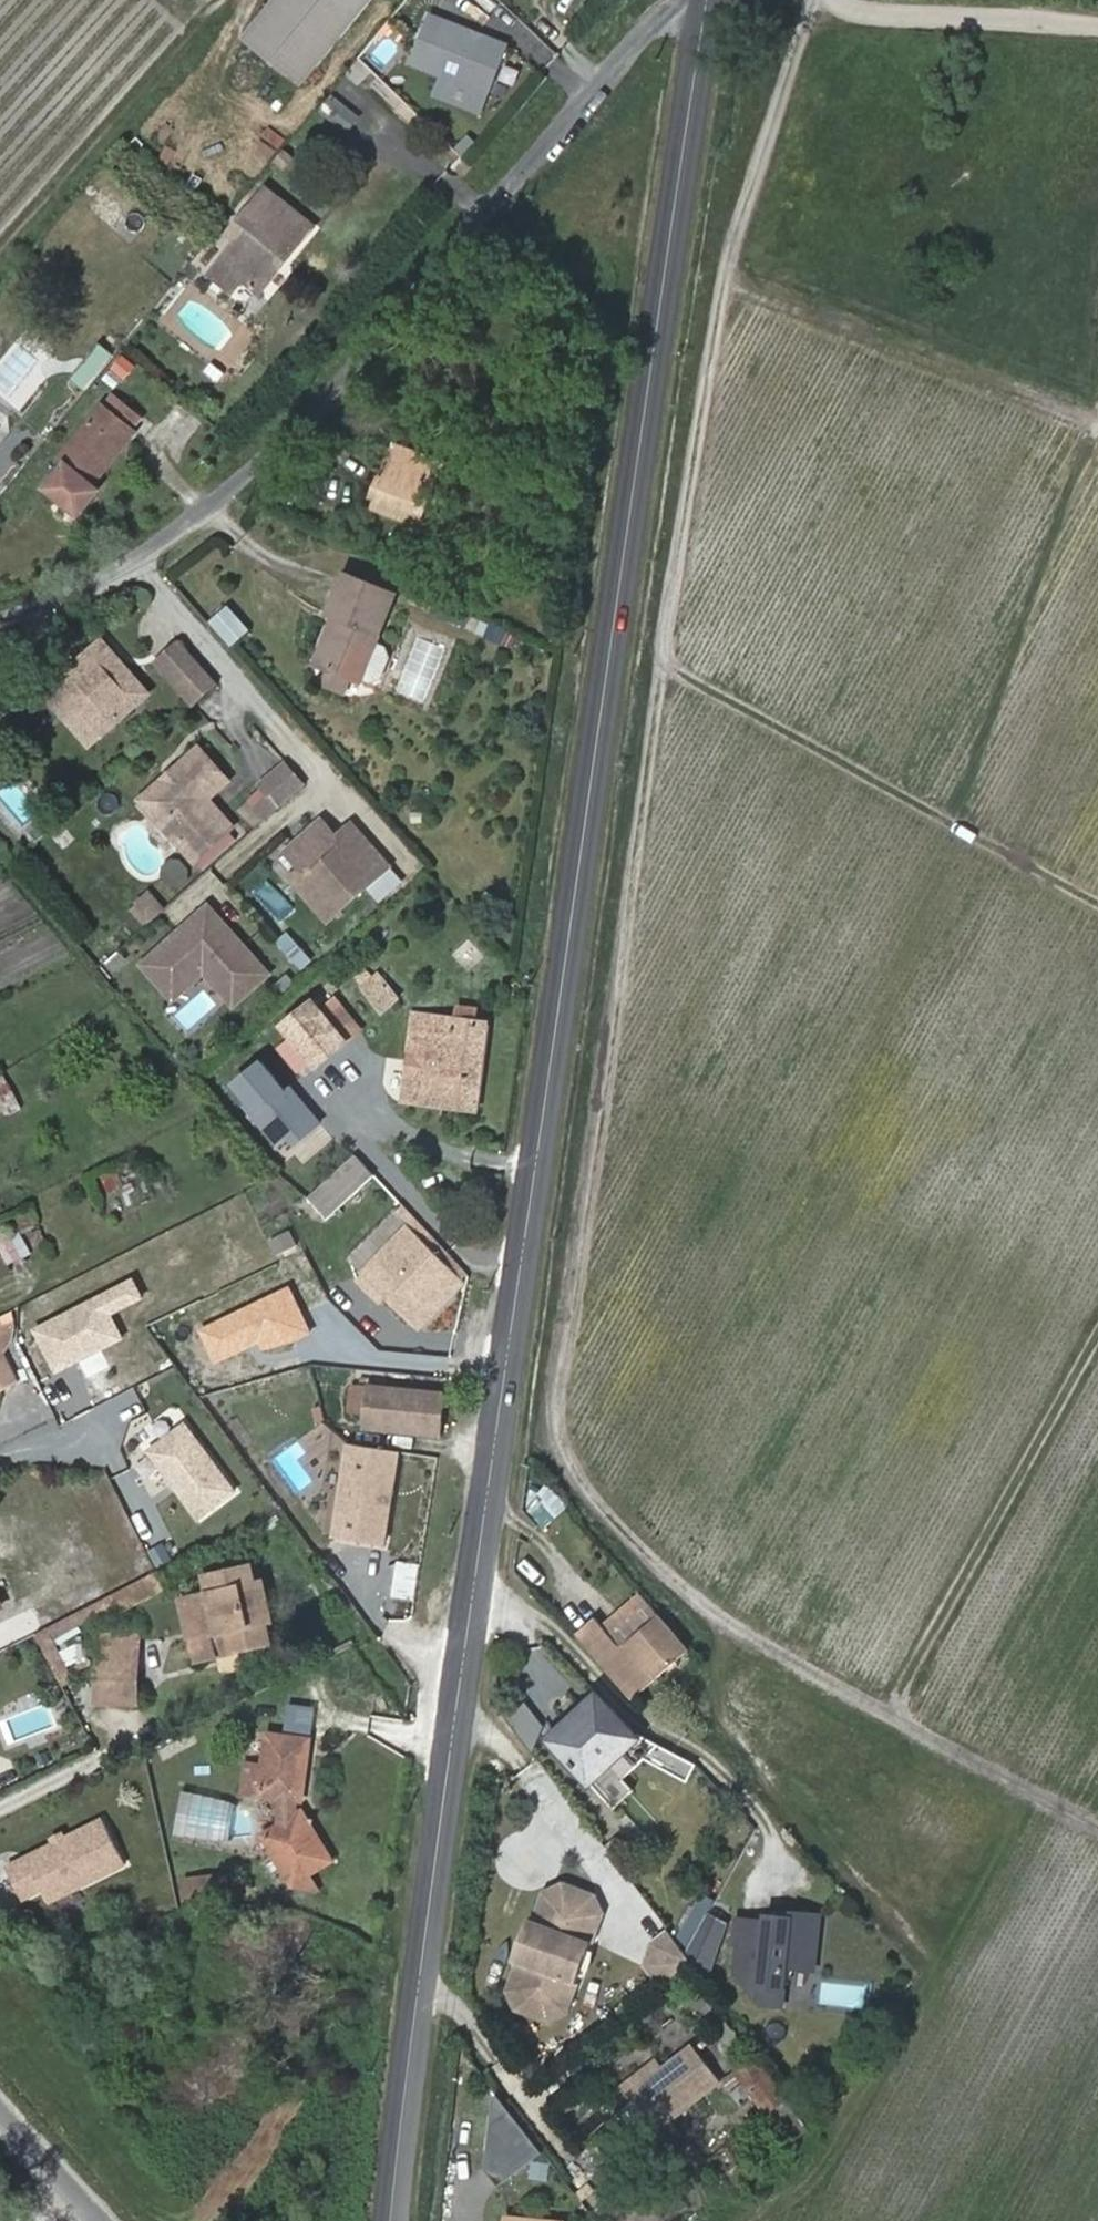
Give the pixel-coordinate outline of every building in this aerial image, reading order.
[(245,39),(302,86),(373,0),(276,0),(245,39)] [(429,17),(410,63),(490,94),(508,49),(429,17)] [(288,263),(315,229),(281,203),(255,235),(249,231),(212,276),(233,293),(243,282),(255,291),(282,257),(288,263)] [(100,345),(72,380),(84,391),(113,356),(100,345)] [(67,464),(48,487),(81,513),(101,488),(94,483),(144,418),(113,393),(60,459),(67,464)] [(400,447),(377,507),(418,523),(441,464),(400,447)] [(329,667),(353,677),(360,680),(361,677),(374,682),(383,677),(391,658),(387,648),(376,644),(396,595),(347,575),(331,617),(340,620),(322,664),(329,667)] [(230,601),(212,617),(230,637),(248,622),(230,601)] [(104,636),(46,687),(92,740),(107,727),(150,688),(104,636)] [(195,702),(218,682),(181,640),(159,660),(195,702)] [(353,677),(329,667),(322,685),(346,694),(353,677)] [(9,753),(0,742),(0,761),(9,753)] [(168,781),(162,775),(140,795),(161,819),(166,815),(185,835),(180,840),(194,857),(196,856),(229,827),(232,824),(207,796),(202,790),(207,785),(213,791),(228,777),(199,744),(176,763),(182,769),(168,781)] [(182,769),(176,763),(162,775),(168,781),(182,769)] [(286,765),(261,786),(269,796),(278,807),(304,785),(286,765)] [(207,796),(213,791),(207,785),(202,790),(207,796)] [(269,796),(254,808),(264,819),(278,807),(269,796)] [(161,819),(180,840),(185,835),(166,815),(161,819)] [(321,822),(286,852),(302,871),(290,881),(327,925),(391,871),(351,825),(336,838),(321,822)] [(237,836),(229,827),(196,856),(205,865),(237,836)] [(163,909),(151,895),(140,905),(153,918),(155,916),(163,909)] [(270,976),(208,905),(191,920),(195,924),(185,933),(181,929),(152,955),(184,992),(203,975),(232,1008),(270,976)] [(185,933),(195,924),(191,920),(181,929),(185,933)] [(285,945),(295,936),(290,930),(279,939),(285,945)] [(285,945),(302,965),(313,956),(295,936),(285,945)] [(184,992),(152,955),(139,965),(172,1003),(184,992)] [(380,972),(363,987),(385,1014),(402,998),(380,972)] [(314,1001),(284,1027),(318,1068),(348,1042),(314,1001)] [(489,1022),(416,1012),(404,1099),(478,1109),(489,1022)] [(266,1051),(230,1082),(288,1150),(325,1119),(266,1051)] [(374,1175),(355,1155),(329,1180),(325,1176),(304,1195),(327,1220),(374,1175)] [(467,1274),(421,1220),(370,1270),(386,1286),(383,1290),(421,1328),(469,1281),(465,1276),(467,1274)] [(8,1253),(0,1235),(0,1257),(8,1253)] [(2,1342),(6,1351),(15,1347),(1,1316),(0,1317),(0,1342),(2,1342)] [(98,1323),(44,1348),(79,1422),(133,1395),(128,1386),(109,1346),(98,1323)] [(151,1326),(109,1346),(128,1386),(133,1395),(161,1382),(167,1391),(189,1379),(183,1371),(151,1326)] [(366,1427),(442,1435),(446,1394),(361,1386),(360,1402),(355,1402),(354,1412),(367,1413),(366,1427)] [(147,1446),(199,1521),(243,1490),(191,1415),(147,1446)] [(340,1537),(389,1544),(402,1451),(353,1444),(340,1537)] [(35,1537),(45,1558),(82,1541),(72,1520),(35,1537)] [(82,1541),(45,1558),(64,1600),(102,1582),(82,1541)] [(417,1592),(420,1561),(402,1559),(399,1591),(417,1592)] [(211,1594),(182,1601),(197,1660),(273,1641),(269,1622),(274,1621),(265,1580),(259,1581),(255,1565),(209,1576),(211,1594)] [(150,1574),(38,1631),(64,1684),(75,1679),(56,1639),(156,1587),(150,1574)] [(643,1595),(603,1628),(619,1647),(658,1613),(643,1595)] [(597,1620),(579,1636),(632,1698),(688,1649),(658,1613),(619,1647),(603,1628),(597,1620)] [(142,1631),(102,1630),(98,1702),(140,1702),(142,1631)] [(596,1694),(549,1737),(590,1784),(638,1740),(596,1694)] [(309,1741),(267,1735),(263,1766),(249,1765),(244,1794),(281,1797),(277,1822),(258,1834),(284,1881),(313,1891),(304,1874),(322,1863),(325,1853),(311,1829),(312,1822),(307,1822),(301,1811),(291,1815),(293,1800),(300,1800),(309,1741)] [(200,1833),(207,1792),(184,1788),(177,1829),(200,1833)] [(101,1820),(6,1869),(21,1900),(41,1891),(48,1903),(124,1865),(101,1820)] [(525,1931),(527,1927),(528,1924),(530,1923),(530,1922),(532,1919),(536,1916),(539,1917),(546,1893),(560,1885),(589,1895),(597,1909),(589,1932),(592,1933),(593,1936),(593,1940),(594,1945),(599,1930),(596,1929),(603,1908),(593,1890),(559,1879),(541,1889),(535,1910),(532,1909),(525,1931)] [(560,1885),(546,1893),(539,1917),(536,1916),(532,1919),(530,1922),(530,1923),(528,1924),(527,1927),(525,1931),(524,1935),(522,1939),(522,1944),(521,1949),(522,1951),(522,1954),(522,1958),(524,1958),(516,1986),(523,2001),(553,2010),(567,2002),(576,1975),(578,1975),(582,1965),(584,1964),(586,1962),(588,1959),(591,1956),(594,1945),(593,1940),(593,1936),(592,1933),(589,1932),(597,1909),(589,1895),(560,1885)] [(677,1943),(713,1962),(737,1915),(701,1897),(677,1943)] [(765,1919),(764,1927),(761,1950),(737,1947),(733,1973),(760,2006),(780,2009),(784,1975),(778,1974),(779,1969),(812,1973),(816,1944),(817,1945),(818,1935),(817,1934),(819,1919),(790,1915),(789,1923),(765,1919)] [(740,1924),(737,1947),(761,1950),(764,1927),(740,1924)] [(661,1992),(666,1989),(650,1970),(656,1951),(671,1938),(668,1934),(651,1948),(644,1971),(661,1992)] [(666,1989),(693,1966),(671,1938),(656,1951),(650,1970),(666,1989)] [(522,1944),(522,1939),(515,1962),(517,1962),(510,1986),(519,2005),(553,2016),(572,2006),(580,1982),(582,1982),(591,1956),(588,1959),(586,1962),(584,1964),(582,1965),(578,1975),(576,1975),(567,2002),(553,2010),(523,2001),(516,1986),(524,1958),(522,1958),(522,1954),(522,1951),(521,1949),(522,1944)] [(666,2075),(632,2104),(661,2138),(723,2085),(694,2052),(666,2075)] [(659,2067),(625,2096),(632,2104),(666,2075),(659,2067)] [(541,2141),(495,2085),(491,2089),(483,2159),(497,2176),(541,2141)] [(515,2212),(514,2220),(570,2220),(571,2214),(515,2212)]
